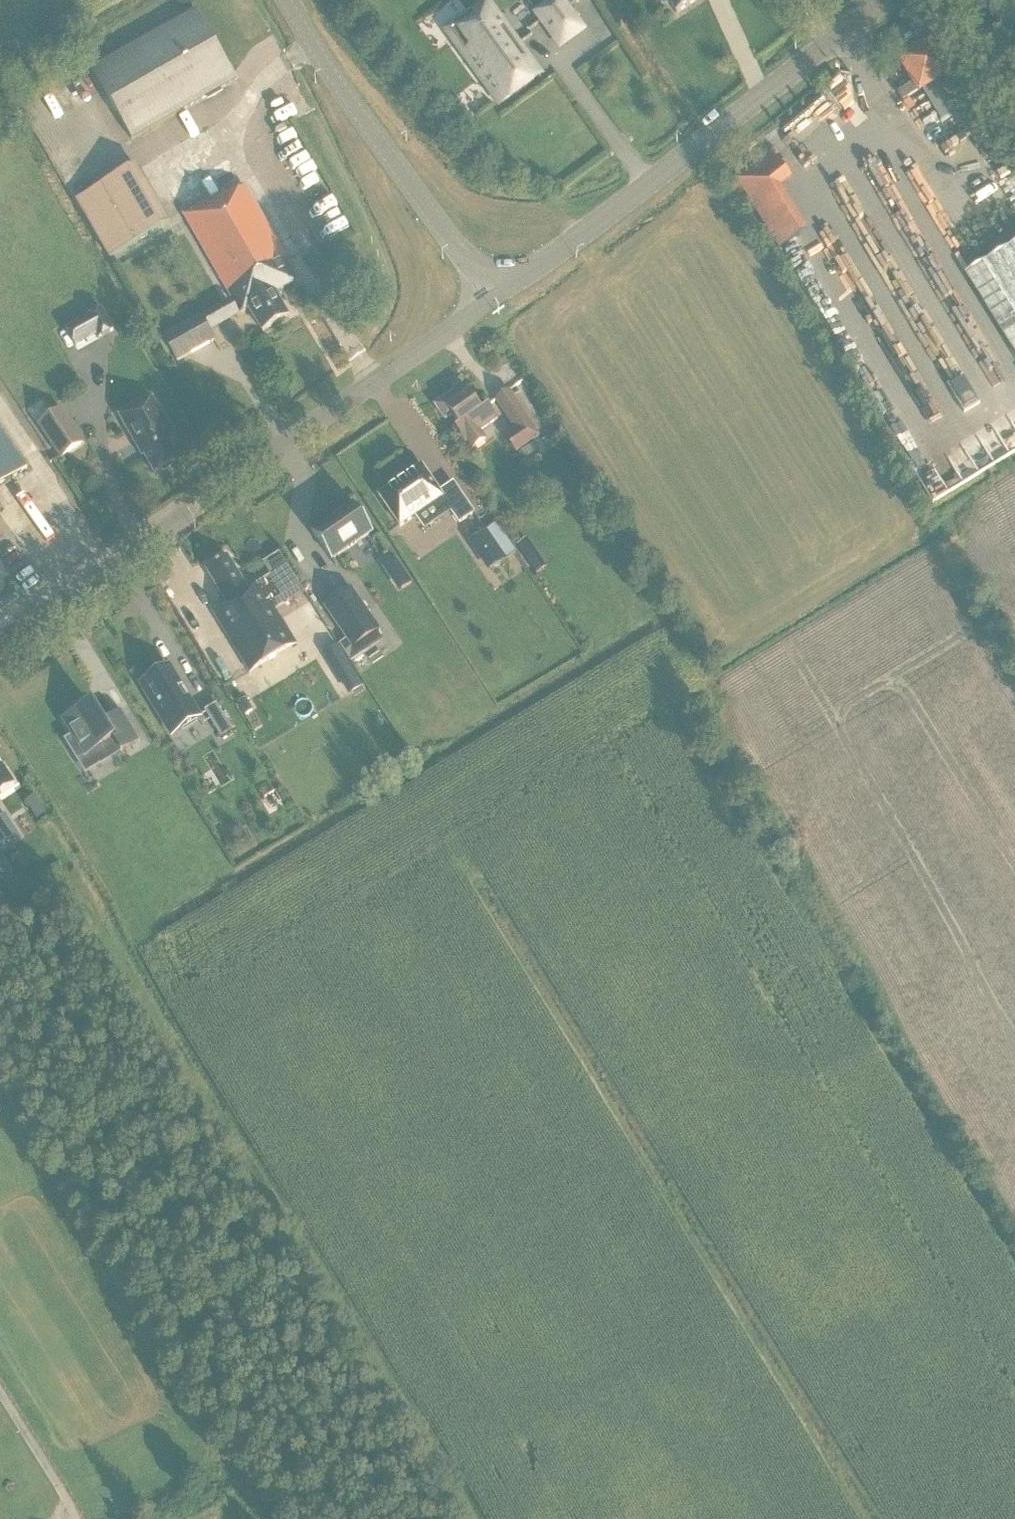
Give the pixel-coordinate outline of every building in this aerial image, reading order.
[(546,75),(492,0),(484,0),(443,29),(499,108),(546,75)] [(537,13),(542,20),(556,39),(579,23),(565,4),(562,0),(554,0),(537,13)] [(677,13),(697,0),(669,0),(677,13)] [(92,69),(132,139),(236,79),(196,9),(92,69)] [(694,70),(714,66),(707,33),(687,37),(694,70)] [(967,103),(931,44),(903,61),(920,88),(921,88),(941,120),(967,103)] [(765,135),(773,146),(792,131),(783,121),(765,135)] [(170,221),(147,181),(137,163),(77,198),(87,215),(110,256),(170,221)] [(263,330),(289,315),(275,292),(294,281),(245,186),(228,196),(225,192),(185,215),(241,312),(250,307),(263,330)] [(966,273),(1014,352),(1014,242),(966,273)] [(295,276),(297,302),(313,301),(311,274),(295,276)] [(66,328),(77,347),(97,335),(98,338),(102,338),(112,333),(113,331),(113,330),(102,309),(66,328)] [(172,353),(178,363),(215,341),(201,317),(159,341),(167,355),(172,353)] [(481,430),(498,418),(489,405),(482,409),(469,391),(468,392),(463,385),(435,404),(445,419),(453,414),(460,424),(456,427),(466,441),(467,440),(473,449),(487,439),(481,430)] [(517,451),(540,435),(510,390),(496,399),(517,430),(507,437),(517,451)] [(171,466),(172,462),(177,459),(167,441),(170,439),(147,398),(119,415),(142,455),(144,454),(154,472),(160,469),(164,470),(171,466)] [(86,443),(63,408),(38,425),(61,460),(86,443)] [(27,468),(0,429),(0,487),(27,468)] [(368,434),(348,440),(356,463),(376,457),(368,434)] [(978,438),(984,455),(995,451),(988,434),(978,438)] [(474,512),(454,483),(440,492),(422,465),(379,495),(400,526),(433,504),(438,511),(447,505),(459,522),(474,512)] [(332,559),(374,531),(354,502),(312,531),(332,559)] [(471,536),(491,568),(506,559),(486,527),(471,536)] [(269,598),(282,591),(273,575),(249,590),(228,556),(224,559),(219,557),(212,562),(211,567),(207,569),(227,603),(213,611),(250,672),(296,643),(269,598)] [(380,629),(352,588),(324,607),(347,640),(340,645),(351,661),(383,639),(378,631),(380,629)] [(349,695),(364,687),(347,660),(333,668),(349,695)] [(181,687),(169,667),(150,679),(152,682),(144,687),(164,721),(172,715),(181,730),(200,718),(188,698),(181,687)] [(205,710),(221,738),(233,730),(217,703),(205,710)] [(64,740),(77,760),(106,743),(115,757),(140,741),(122,710),(103,722),(92,705),(65,721),(73,735),(64,740)] [(2,762),(0,760),(0,794),(15,784),(1,763),(2,762)] [(25,801),(37,820),(48,813),(36,794),(25,801)] [(0,849),(18,837),(4,816),(1,818),(0,817),(0,849)] [(3,887),(0,883),(3,881),(2,879),(11,873),(12,874),(14,873),(3,857),(0,859),(0,889),(3,887)] [(3,881),(9,889),(18,883),(12,874),(11,873),(2,879),(3,881)]
